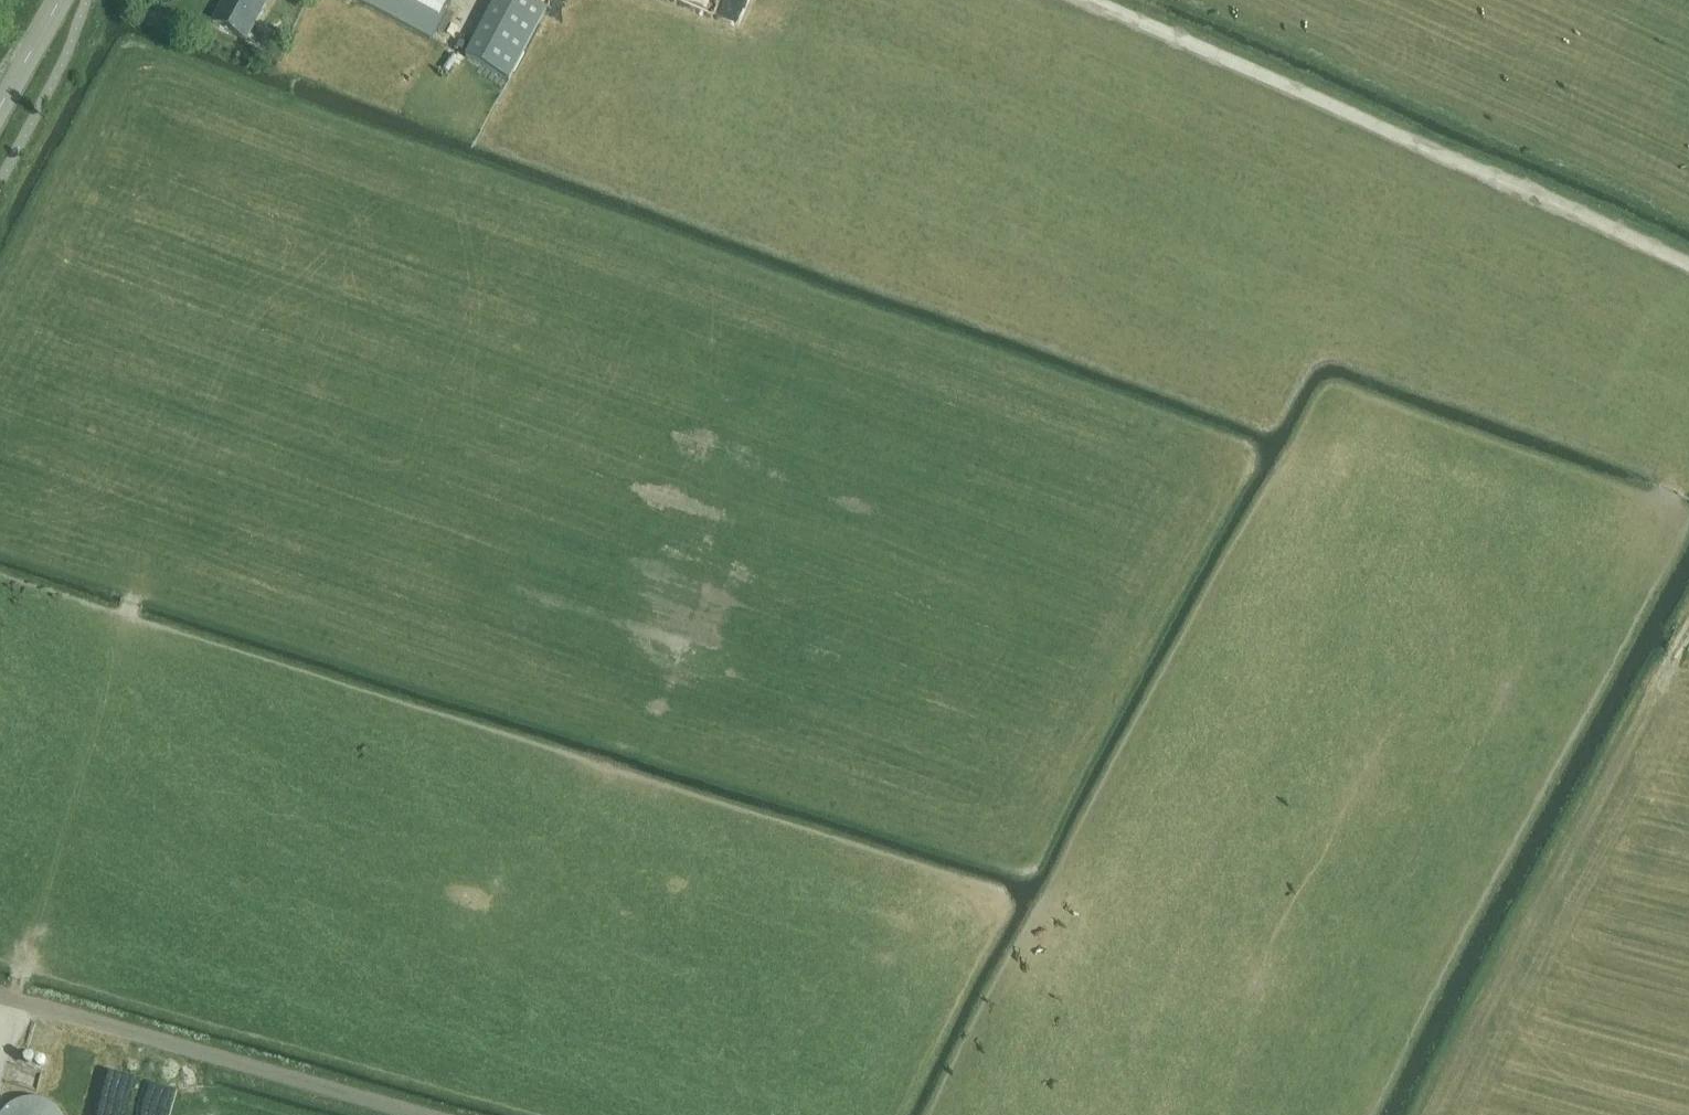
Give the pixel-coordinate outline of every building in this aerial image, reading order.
[(212,24),(245,42),(268,0),(225,0),(212,24)] [(453,0),(357,0),(431,40),(453,0)] [(545,11),(525,0),(496,0),(465,58),(508,81),(545,11)] [(746,0),(685,0),(735,23),(746,0)] [(172,1093),(146,1086),(138,1114),(166,1114),(172,1093)] [(0,1114),(63,1114),(62,1113),(58,1109),(53,1106),(48,1103),(43,1101),(37,1099),(32,1099),(26,1099),(20,1100),(15,1102),(10,1105),(5,1108),(1,1112),(0,1114)]
